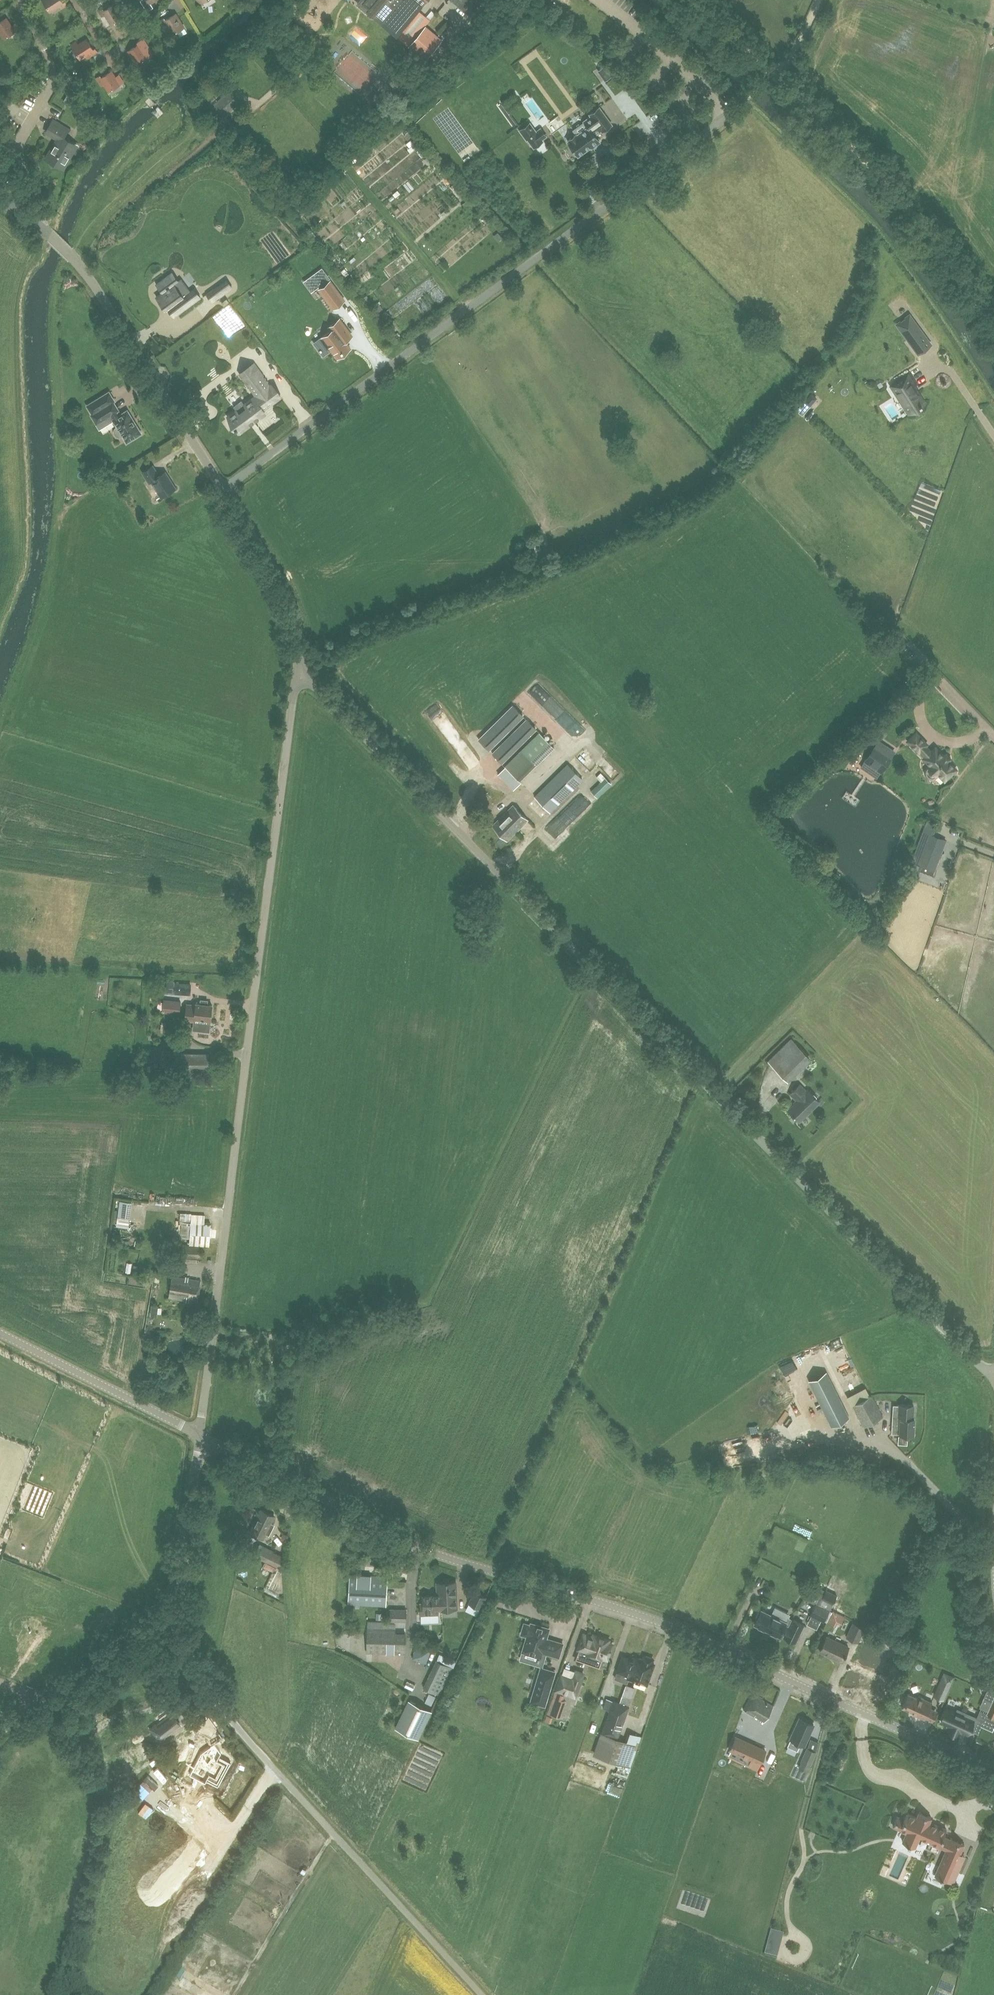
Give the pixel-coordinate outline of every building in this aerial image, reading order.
[(61,0),(43,0),(50,12),(60,5),(62,8),(67,5),(65,1),(63,3),(61,0)] [(140,0),(147,11),(153,7),(151,3),(156,0),(140,0)] [(356,4),(369,15),(370,14),(397,37),(397,36),(408,45),(425,25),(430,20),(419,11),(428,0),(359,0),(356,4)] [(479,0),(450,0),(467,14),(479,0)] [(120,13),(114,4),(104,11),(102,9),(99,11),(102,16),(105,15),(111,24),(125,16),(123,11),(120,13)] [(184,27),(176,14),(165,20),(164,18),(161,20),(164,26),(167,24),(173,34),(184,27)] [(6,18),(0,22),(0,32),(4,38),(18,29),(15,24),(12,26),(6,18)] [(425,25),(408,45),(425,60),(430,54),(442,40),(425,25)] [(362,28),(356,37),(367,45),(373,36),(362,28)] [(93,50),(86,39),(78,45),(76,42),(71,45),(80,59),(90,52),(92,55),(97,52),(95,49),(93,50)] [(139,44),(128,51),(134,60),(131,61),(134,66),(148,57),(141,47),(144,46),(141,40),(138,42),(139,44)] [(604,81),(612,75),(605,65),(597,70),(604,81)] [(100,76),(97,78),(102,85),(104,84),(109,91),(120,84),(112,71),(101,78),(100,76)] [(620,107),(617,103),(618,101),(607,87),(601,92),(617,110),(620,107)] [(214,106),(222,116),(226,112),(240,99),(232,90),(216,104),(214,106)] [(66,95),(63,101),(70,105),(74,99),(66,95)] [(602,131),(612,124),(599,107),(589,114),(591,116),(584,121),(588,127),(577,135),(576,134),(568,140),(568,141),(572,148),(571,148),(575,155),(577,154),(578,156),(591,146),(591,148),(594,146),(593,144),(599,141),(594,135),(601,130),(602,131)] [(64,109),(62,113),(72,120),(75,116),(64,109)] [(668,153),(674,150),(653,115),(638,124),(654,150),(662,145),(668,153)] [(63,169),(72,154),(70,153),(75,144),(64,137),(69,129),(53,120),(46,132),(58,139),(46,158),(63,169)] [(547,136),(541,128),(536,131),(530,122),(519,130),(526,140),(527,139),(534,148),(543,141),(542,140),(547,136)] [(162,292),(156,296),(166,310),(176,302),(183,310),(200,297),(194,288),(190,291),(183,297),(174,284),(178,280),(172,272),(156,284),(162,292)] [(212,302),(233,287),(227,278),(206,294),(212,302)] [(336,300),(342,297),(330,281),(319,289),(328,301),(334,297),(336,300)] [(900,321),(896,324),(918,354),(911,343),(923,335),(931,345),(931,344),(909,314),(905,318),(906,318),(901,322),(900,321)] [(352,336),(347,329),(339,319),(329,327),(331,330),(322,337),(337,358),(350,348),(345,341),(352,336)] [(253,421),(255,419),(256,420),(259,418),(258,417),(264,412),(263,410),(281,396),(279,394),(273,385),(271,384),(270,385),(269,383),(267,384),(266,383),(267,382),(266,380),(265,381),(264,380),(265,379),(264,377),(263,378),(262,376),(263,375),(253,363),(240,373),(257,396),(254,398),(251,400),(245,404),(241,400),(233,406),(237,411),(228,417),(235,427),(234,427),(236,429),(236,428),(239,431),(250,423),(251,424),(254,422),(253,421)] [(908,374),(896,381),(902,391),(896,394),(903,404),(905,403),(910,412),(919,406),(920,407),(922,405),(924,403),(915,389),(917,388),(908,374)] [(112,419),(116,426),(114,428),(113,431),(114,434),(116,437),(119,437),(123,436),(127,442),(141,433),(135,423),(133,420),(133,419),(127,410),(118,415),(116,411),(118,410),(113,402),(115,401),(109,391),(86,405),(92,414),(91,415),(96,424),(111,415),(113,418),(112,419)] [(813,395),(806,403),(809,405),(816,398),(813,395)] [(159,475),(152,465),(142,471),(149,482),(151,480),(162,497),(175,488),(165,472),(159,475)] [(540,684),(533,690),(567,724),(574,717),(540,684)] [(467,741),(445,704),(432,712),(454,749),(467,741)] [(513,704),(478,738),(488,748),(522,714),(513,704)] [(526,718),(492,752),(501,761),(535,727),(526,718)] [(540,732),(505,766),(520,780),(554,746),(540,732)] [(913,746),(921,738),(916,732),(907,741),(913,746)] [(886,753),(890,749),(883,744),(880,749),(875,746),(865,759),(881,770),(891,757),(886,753)] [(954,767),(937,749),(933,753),(931,751),(924,758),(930,765),(927,767),(927,768),(926,769),(926,770),(926,771),(926,772),(926,773),(926,774),(927,775),(928,776),(929,776),(930,777),(931,777),(932,777),(933,777),(935,776),(936,776),(938,773),(944,780),(952,773),(950,771),(954,767)] [(550,811),(582,779),(567,764),(535,797),(550,811)] [(517,777),(506,766),(497,774),(509,785),(517,777)] [(601,773),(599,774),(596,777),(601,781),(591,791),(597,797),(611,783),(605,777),(601,773)] [(582,795),(559,820),(570,831),(594,806),(582,795)] [(507,840),(528,820),(513,805),(492,825),(507,840)] [(939,859),(940,858),(942,854),(941,852),(946,840),(929,834),(923,831),(911,861),(918,863),(935,870),(939,859)] [(556,836),(549,841),(557,850),(563,845),(556,836)] [(915,875),(919,865),(911,862),(905,877),(914,880),(916,875),(915,875)] [(943,888),(949,891),(952,881),(946,879),(943,888)] [(190,994),(190,986),(190,984),(174,983),(174,981),(163,980),(162,992),(174,993),(190,994)] [(180,1014),(181,1000),(164,999),(162,1012),(180,1014)] [(210,1024),(212,1005),(206,1004),(206,1001),(201,1000),(201,1004),(195,1003),(195,1005),(186,1004),(185,1015),(184,1022),(193,1023),(192,1031),(206,1033),(207,1024),(210,1024)] [(785,1078),(808,1056),(791,1038),(768,1061),(785,1078)] [(162,1058),(162,1071),(174,1071),(207,1072),(208,1054),(174,1053),(174,1057),(162,1058)] [(797,1101),(788,1110),(794,1116),(792,1118),(796,1121),(797,1120),(800,1121),(819,1102),(807,1089),(805,1090),(800,1084),(790,1093),(797,1101)] [(120,1200),(118,1217),(130,1218),(132,1202),(120,1200)] [(204,1222),(204,1215),(191,1214),(191,1222),(180,1222),(179,1237),(190,1237),(190,1238),(209,1239),(210,1223),(204,1222)] [(201,1258),(202,1245),(182,1244),(181,1257),(201,1258)] [(149,1268),(134,1265),(133,1271),(148,1274),(149,1268)] [(197,1301),(200,1280),(172,1275),(168,1297),(197,1301)] [(809,1381),(831,1426),(849,1417),(826,1372),(809,1381)] [(852,1405),(863,1426),(883,1416),(872,1395),(852,1405)] [(912,1418),(912,1405),(901,1404),(901,1406),(892,1406),(891,1433),(913,1434),(914,1418),(912,1418)] [(898,1443),(907,1444),(907,1436),(899,1435),(898,1443)] [(871,1465),(878,1468),(881,1461),(874,1459),(871,1465)] [(241,1489),(244,1484),(239,1481),(236,1487),(241,1489)] [(263,1538),(265,1533),(269,1534),(274,1524),(270,1522),(274,1516),(261,1509),(250,1531),(263,1538)] [(281,1538),(287,1540),(289,1535),(283,1532),(281,1538)] [(274,1551),(260,1544),(254,1555),(268,1562),(274,1551)] [(273,1571),(275,1567),(265,1562),(263,1566),(273,1571)] [(386,1605),(387,1576),(350,1574),(349,1603),(386,1605)] [(450,1582),(448,1580),(444,1580),(443,1582),(437,1582),(437,1592),(442,1592),(443,1601),(442,1601),(442,1609),(457,1608),(456,1581),(450,1582)] [(830,1610),(833,1604),(837,1595),(826,1589),(821,1598),(818,1604),(816,1603),(810,1615),(824,1622),(830,1610)] [(480,1608),(485,1597),(475,1591),(469,1602),(480,1608)] [(442,1609),(442,1601),(443,1601),(442,1592),(437,1592),(435,1592),(436,1595),(423,1596),(423,1603),(420,1603),(421,1615),(421,1623),(439,1622),(438,1614),(438,1609),(442,1609)] [(804,1625),(796,1621),(792,1619),(789,1626),(785,1624),(786,1622),(790,1614),(775,1607),(771,1614),(761,1610),(760,1612),(759,1612),(756,1618),(757,1618),(755,1624),(779,1636),(781,1632),(785,1634),(784,1636),(795,1642),(804,1625)] [(406,1621),(406,1609),(390,1609),(390,1621),(406,1621)] [(834,1612),(828,1623),(833,1625),(836,1626),(837,1622),(841,1624),(844,1617),(834,1612)] [(858,1642),(865,1627),(852,1622),(846,1637),(858,1642)] [(523,1627),(522,1630),(523,1632),(524,1634),(525,1635),(527,1636),(523,1651),(540,1657),(542,1651),(545,1652),(545,1653),(559,1657),(563,1643),(549,1639),(549,1640),(546,1639),(549,1628),(531,1623),(530,1625),(528,1624),(526,1624),(525,1625),(523,1627)] [(405,1653),(406,1633),(395,1633),(395,1628),(367,1628),(366,1652),(405,1653)] [(430,1647),(434,1635),(426,1632),(422,1645),(430,1647)] [(866,1632),(859,1647),(867,1651),(875,1636),(866,1632)] [(596,1638),(583,1634),(578,1648),(590,1652),(589,1655),(594,1657),(594,1659),(593,1659),(593,1660),(594,1661),(594,1662),(595,1663),(596,1663),(597,1664),(598,1664),(598,1663),(599,1663),(600,1663),(600,1662),(601,1662),(601,1661),(603,1657),(607,1658),(612,1644),(608,1642),(609,1639),(597,1635),(596,1638)] [(842,1661),(848,1646),(826,1636),(820,1651),(842,1661)] [(426,1663),(431,1649),(416,1644),(412,1658),(426,1663)] [(928,1665),(937,1652),(925,1644),(916,1657),(928,1665)] [(437,1659),(445,1662),(454,1667),(456,1662),(447,1658),(439,1654),(437,1659)] [(651,1657),(646,1655),(643,1656),(644,1659),(636,1656),(635,1660),(623,1656),(617,1671),(615,1677),(628,1682),(629,1678),(637,1681),(638,1678),(648,1681),(654,1663),(652,1662),(653,1659),(651,1657)] [(439,1694),(452,1667),(436,1660),(423,1687),(439,1694)] [(856,1660),(849,1674),(856,1678),(854,1682),(859,1684),(869,1688),(868,1690),(879,1695),(884,1685),(887,1678),(880,1675),(870,1671),(872,1667),(856,1660)] [(544,1705),(554,1672),(541,1668),(536,1686),(538,1687),(536,1694),(537,1695),(535,1702),(544,1705)] [(562,1674),(556,1689),(575,1696),(583,1673),(574,1670),(572,1677),(562,1674)] [(634,1688),(626,1685),(619,1703),(628,1706),(634,1688)] [(938,1688),(934,1695),(943,1699),(946,1691),(938,1688)] [(425,1702),(431,1705),(435,1696),(429,1693),(425,1702)] [(930,1707),(932,1702),(918,1696),(917,1697),(908,1693),(902,1707),(917,1713),(916,1715),(925,1719),(925,1717),(933,1721),(937,1711),(930,1707)] [(764,1721),(773,1706),(752,1694),(743,1709),(764,1721)] [(548,1713),(558,1717),(564,1699),(553,1696),(548,1713)] [(408,1699),(395,1727),(418,1738),(432,1710),(408,1699)] [(621,1727),(628,1706),(619,1703),(613,1701),(606,1722),(603,1733),(601,1732),(593,1754),(614,1761),(627,1766),(634,1744),(622,1740),(622,1739),(616,1737),(619,1726),(621,1727)] [(966,1733),(967,1733),(973,1720),(966,1717),(968,1713),(957,1708),(956,1712),(947,1708),(941,1721),(949,1725),(948,1729),(959,1734),(960,1730),(962,1731),(963,1730),(967,1732),(966,1733)] [(975,1721),(982,1724),(986,1714),(980,1712),(978,1718),(976,1717),(975,1720),(975,1721)] [(160,1741),(180,1726),(171,1713),(150,1729),(154,1734),(160,1741)] [(799,1717),(789,1739),(805,1746),(815,1724),(799,1717)] [(204,1759),(213,1754),(215,1752),(211,1745),(221,1739),(215,1731),(216,1730),(208,1718),(191,1729),(198,1741),(194,1743),(204,1759)] [(735,1735),(728,1750),(750,1760),(749,1762),(747,1765),(757,1770),(759,1766),(766,1749),(735,1735)] [(809,1772),(812,1766),(810,1765),(817,1751),(807,1747),(800,1761),(801,1762),(798,1767),(809,1772)] [(946,1829),(945,1828),(939,1825),(929,1821),(931,1817),(919,1812),(917,1817),(906,1813),(904,1819),(897,1816),(893,1826),(906,1832),(902,1841),(915,1846),(920,1836),(931,1841),(930,1842),(946,1849),(945,1851),(935,1875),(953,1883),(962,1863),(957,1860),(958,1857),(964,1845),(964,1843),(963,1843),(958,1841),(957,1840),(953,1838),(951,1838),(950,1839),(943,1836),(946,1829)] [(777,1957),(783,1934),(771,1931),(765,1954),(777,1957)]
